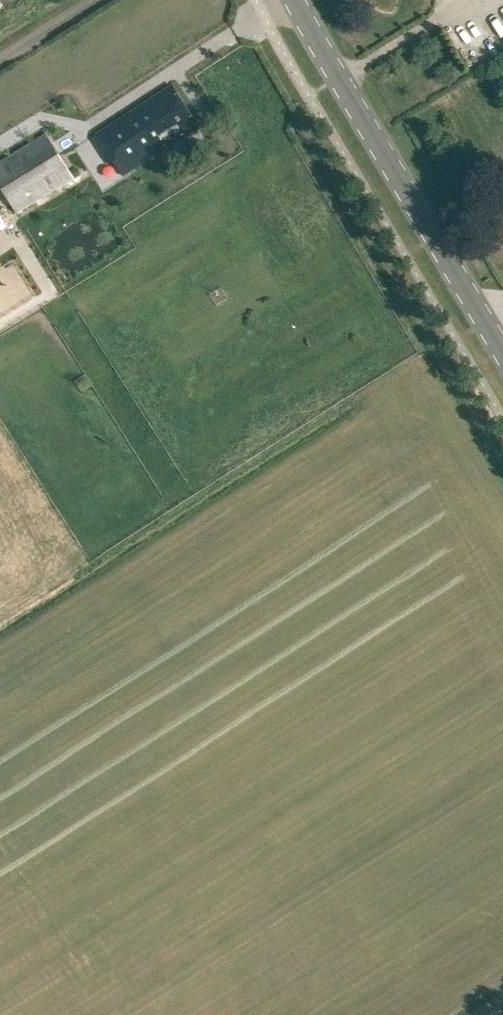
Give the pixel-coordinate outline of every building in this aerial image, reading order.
[(124,174),(197,126),(170,86),(97,134),(124,174)] [(47,133),(0,162),(0,186),(17,214),(75,178),(47,133)]
